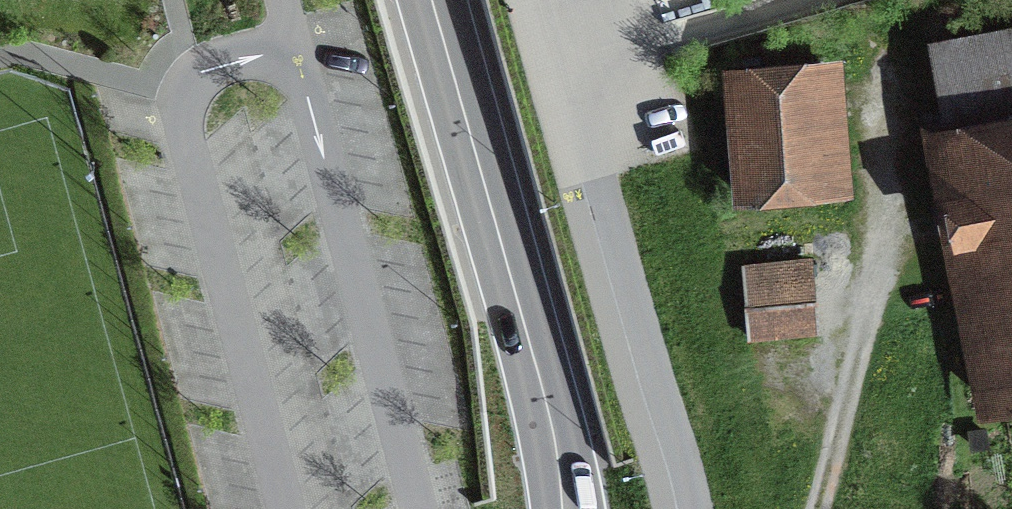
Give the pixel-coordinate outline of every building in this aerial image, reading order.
[(924,134),(980,424),(1011,417),(1011,23),(933,38),(950,129),(924,134)] [(850,61),(730,63),(732,203),(852,201),(850,61)] [(816,260),(743,264),(748,344),(820,340),(816,260)]
